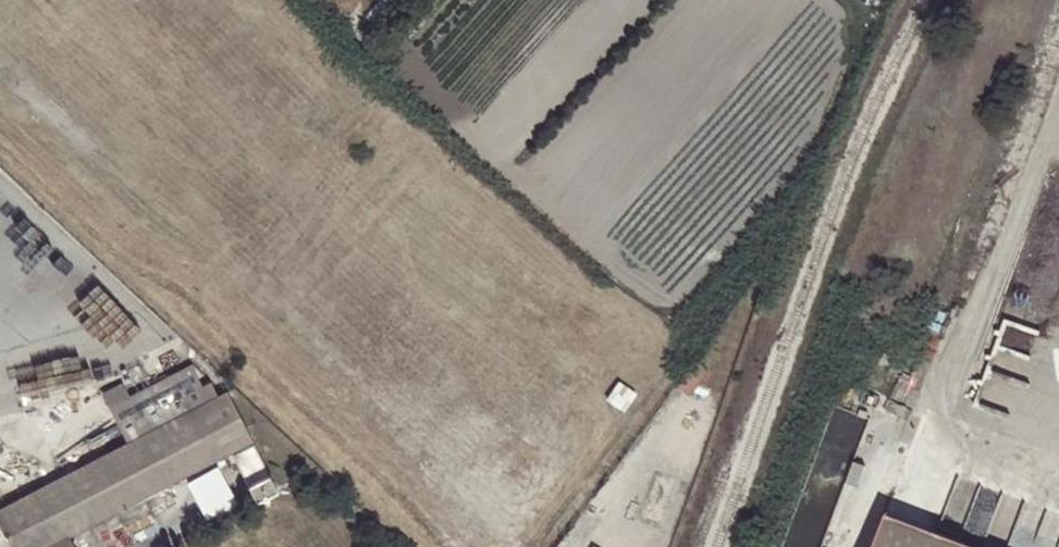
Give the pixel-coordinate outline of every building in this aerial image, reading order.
[(108,405),(125,441),(0,505),(0,527),(1,527),(11,546),(71,546),(65,534),(250,440),(226,390),(216,394),(209,381),(202,385),(191,363),(129,394),(108,405)] [(102,391),(108,405),(129,394),(122,381),(102,391)] [(277,488),(253,444),(232,454),(256,499),(277,488)] [(227,460),(199,474),(218,512),(246,497),(227,460)] [(873,546),(983,546),(887,511),(873,546)]
